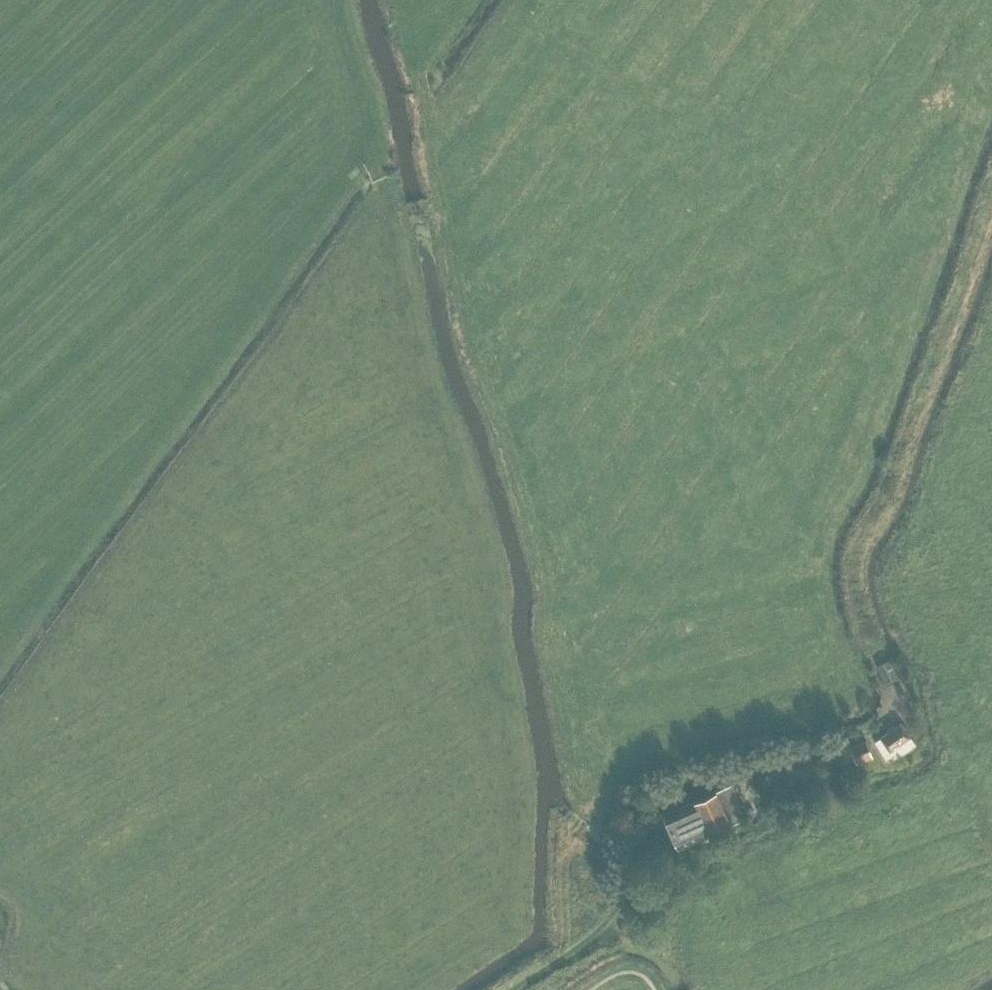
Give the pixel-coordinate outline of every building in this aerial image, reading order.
[(890,659),(877,665),(878,666),(883,677),(883,678),(885,682),(898,677),(890,659)] [(875,741),(886,759),(895,752),(897,756),(915,743),(900,722),(875,741)] [(850,748),(856,764),(873,757),(865,741),(850,748)] [(664,813),(668,822),(679,846),(730,823),(744,815),(731,784),(664,813)]
